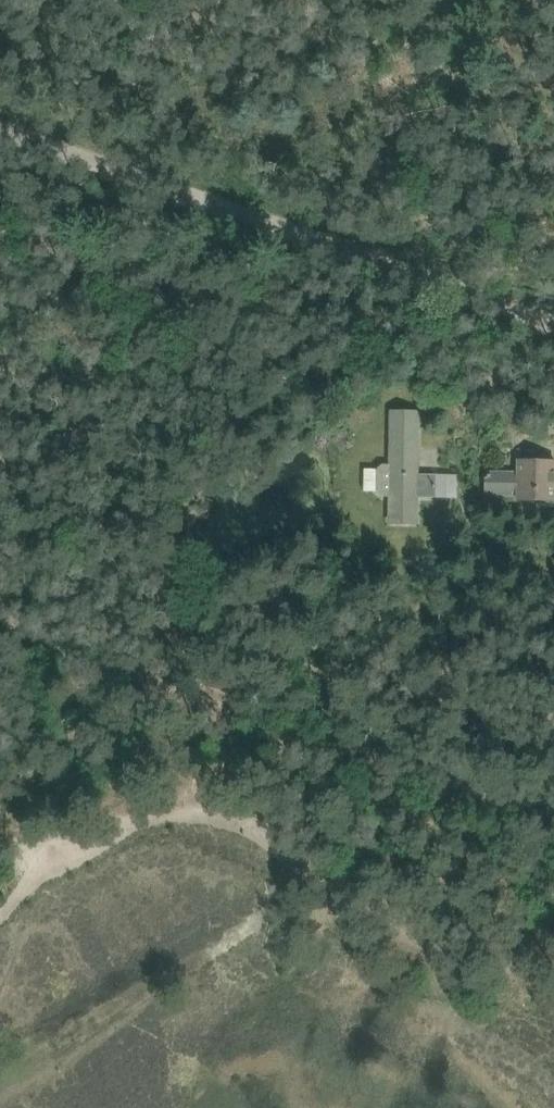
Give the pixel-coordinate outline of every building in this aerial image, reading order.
[(382,465),(376,471),(376,491),(383,498),(391,499),(391,522),(417,522),(417,496),(436,497),(436,475),(417,475),(419,413),(393,413),(392,465),(382,465)] [(487,493),(518,494),(518,500),(553,501),(553,461),(519,461),(519,473),(487,473),(487,493)]
